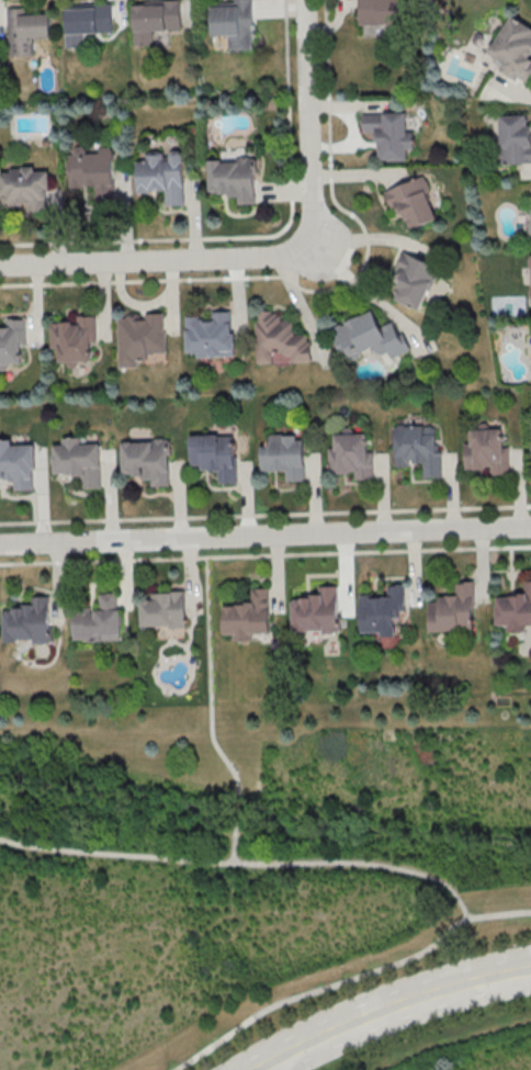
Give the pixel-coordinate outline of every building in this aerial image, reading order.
[(143,4),(132,4),(133,45),(152,44),(151,29),(181,28),(180,0),(143,0),(143,4)] [(251,0),(233,0),(233,2),(210,3),(210,35),(227,34),(228,48),(253,47),(251,0)] [(358,24),(405,24),(404,0),(358,0),(358,24)] [(112,31),(111,3),(64,4),(66,46),(84,45),(83,32),(112,31)] [(7,7),(8,54),(33,54),(32,37),(50,36),(49,12),(25,13),(24,6),(7,7)] [(525,83),(530,72),(530,27),(509,15),(488,53),(504,61),(499,69),(525,83)] [(406,111),(362,112),(363,131),(377,130),(378,160),(407,159),(407,148),(414,148),(414,130),(407,130),(406,111)] [(500,163),(530,162),(530,148),(530,114),(499,114),(500,163)] [(70,186),(95,186),(95,202),(114,202),(113,145),(99,145),(99,152),(85,152),(85,145),(69,146),(70,186)] [(138,191),(165,190),(165,204),(183,204),(182,149),(166,150),(166,151),(145,151),(145,159),(137,160),(138,191)] [(256,203),(255,158),(208,158),(208,194),(237,194),(237,204),(256,203)] [(27,204),(27,210),(47,210),(46,170),(34,170),(34,168),(0,168),(0,194),(0,205),(27,204)] [(385,190),(391,208),(400,205),(408,228),(438,218),(423,176),(385,190)] [(423,309),(437,263),(405,253),(391,299),(423,309)] [(234,355),(232,310),(211,311),(212,320),(200,320),(199,315),(185,315),(186,351),(197,351),(197,356),(234,355)] [(256,362),(272,362),(272,353),(291,352),(291,361),(310,360),(309,333),(292,334),(292,319),(279,319),(279,310),(255,310),(256,362)] [(330,326),(343,360),(376,348),(382,362),(411,351),(403,331),(399,333),(394,321),(380,326),(374,310),(330,326)] [(119,366),(137,366),(137,357),(147,357),(147,353),(165,352),(164,311),(142,312),(142,314),(117,315),(119,366)] [(90,360),(90,341),(95,341),(95,314),(76,315),(76,321),(49,322),(49,348),(58,348),(58,361),(66,361),(66,366),(77,366),(77,360),(90,360)] [(6,318),(6,327),(0,327),(0,369),(7,369),(7,363),(20,362),(20,344),(26,344),(25,317),(6,318)] [(439,476),(439,424),(394,424),(394,464),(409,464),(409,462),(423,462),(423,476),(439,476)] [(373,478),(373,451),(366,451),(366,432),(353,432),(353,426),(342,426),(342,433),(334,433),(334,448),(328,448),(328,472),(354,472),(354,478),(373,478)] [(509,445),(503,446),(502,428),(469,428),(470,444),(464,444),(464,468),(490,468),(490,474),(509,473),(509,445)] [(190,435),(190,468),(217,468),(218,482),(236,482),(235,434),(190,435)] [(261,470),(285,469),(285,480),(304,480),(303,434),(269,436),(269,445),(260,445),(261,470)] [(100,486),(100,443),(80,443),(80,436),(62,436),(62,444),(52,444),(53,473),(81,473),(81,487),(100,486)] [(13,478),(13,489),(34,489),(33,443),(11,444),(10,439),(0,439),(0,478),(13,478)] [(122,476),(150,475),(150,485),(169,485),(168,439),(121,440),(122,476)] [(524,580),(524,594),(495,595),(496,625),(507,624),(508,631),(525,630),(524,624),(530,623),(530,579),(524,580)] [(430,630),(474,629),(473,581),(455,581),(455,595),(439,595),(439,601),(429,601),(430,630)] [(360,631),(382,631),(382,635),(397,635),(396,611),(405,610),(405,584),(387,584),(387,593),(360,594),(360,631)] [(292,631),(339,631),(338,585),(318,586),(318,596),(291,596),(292,631)] [(268,587),(250,588),(251,603),(223,604),(224,633),(233,633),(233,639),(252,639),(251,633),(270,632),(268,587)] [(186,625),(185,591),(151,591),(151,599),(140,600),(141,626),(186,625)] [(120,638),(118,592),(98,593),(99,607),(72,608),(73,640),(120,638)] [(3,606),(4,640),(35,639),(35,642),(51,642),(50,595),(31,596),(31,606),(3,606)]
